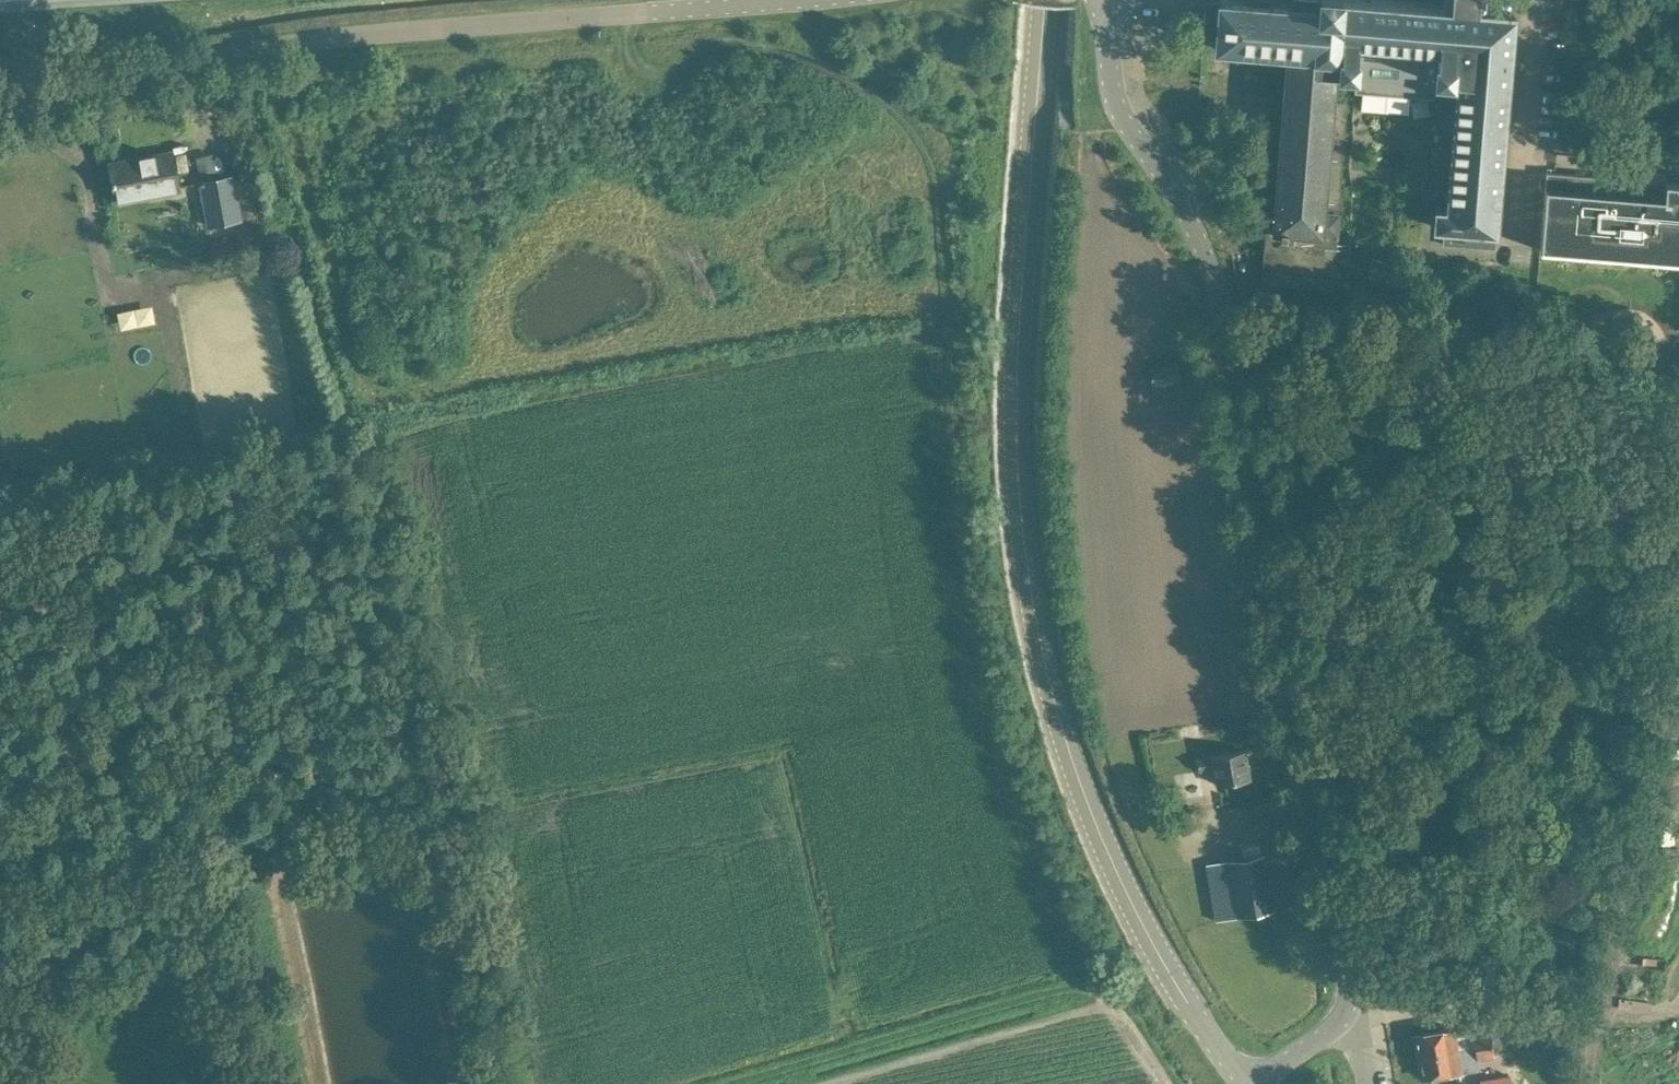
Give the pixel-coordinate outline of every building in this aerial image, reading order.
[(1200,45),(1216,46),(1216,48),(1289,54),(1275,227),(1268,226),(1263,281),(1332,286),(1344,105),(1333,105),(1335,66),(1343,67),(1344,64),(1357,65),(1356,83),(1435,89),(1437,70),(1459,72),(1450,211),(1439,210),(1438,227),(1450,228),(1449,247),(1493,250),(1513,15),(1484,12),(1485,0),(1446,0),(1445,10),(1393,5),(1341,1),(1341,0),(1292,0),(1291,9),(1220,2),(1220,6),(1203,4),(1200,45)] [(172,151),(140,157),(141,163),(112,168),(111,163),(110,163),(117,202),(179,190),(172,151)] [(1546,171),(1540,247),(1539,250),(1678,262),(1678,183),(1665,182),(1664,189),(1597,183),(1597,176),(1546,171)] [(208,225),(242,218),(234,175),(200,182),(208,225)] [(1153,385),(1181,380),(1179,363),(1150,368),(1153,385)] [(1250,778),(1245,750),(1197,759),(1199,771),(1214,768),(1217,784),(1250,778)] [(1273,910),(1263,854),(1206,864),(1216,920),(1273,910)] [(1495,1044),(1508,1042),(1506,1027),(1500,1028),(1497,1010),(1470,1015),(1472,1032),(1455,1035),(1454,1028),(1442,1030),(1414,1034),(1418,1057),(1495,1044)] [(1497,1057),(1495,1044),(1418,1057),(1421,1078),(1459,1072),(1458,1064),(1497,1057)] [(1670,1083),(1678,1083),(1678,1046),(1666,1048),(1670,1083)] [(1481,1079),(1481,1083),(1512,1083),(1511,1075),(1481,1079)]
